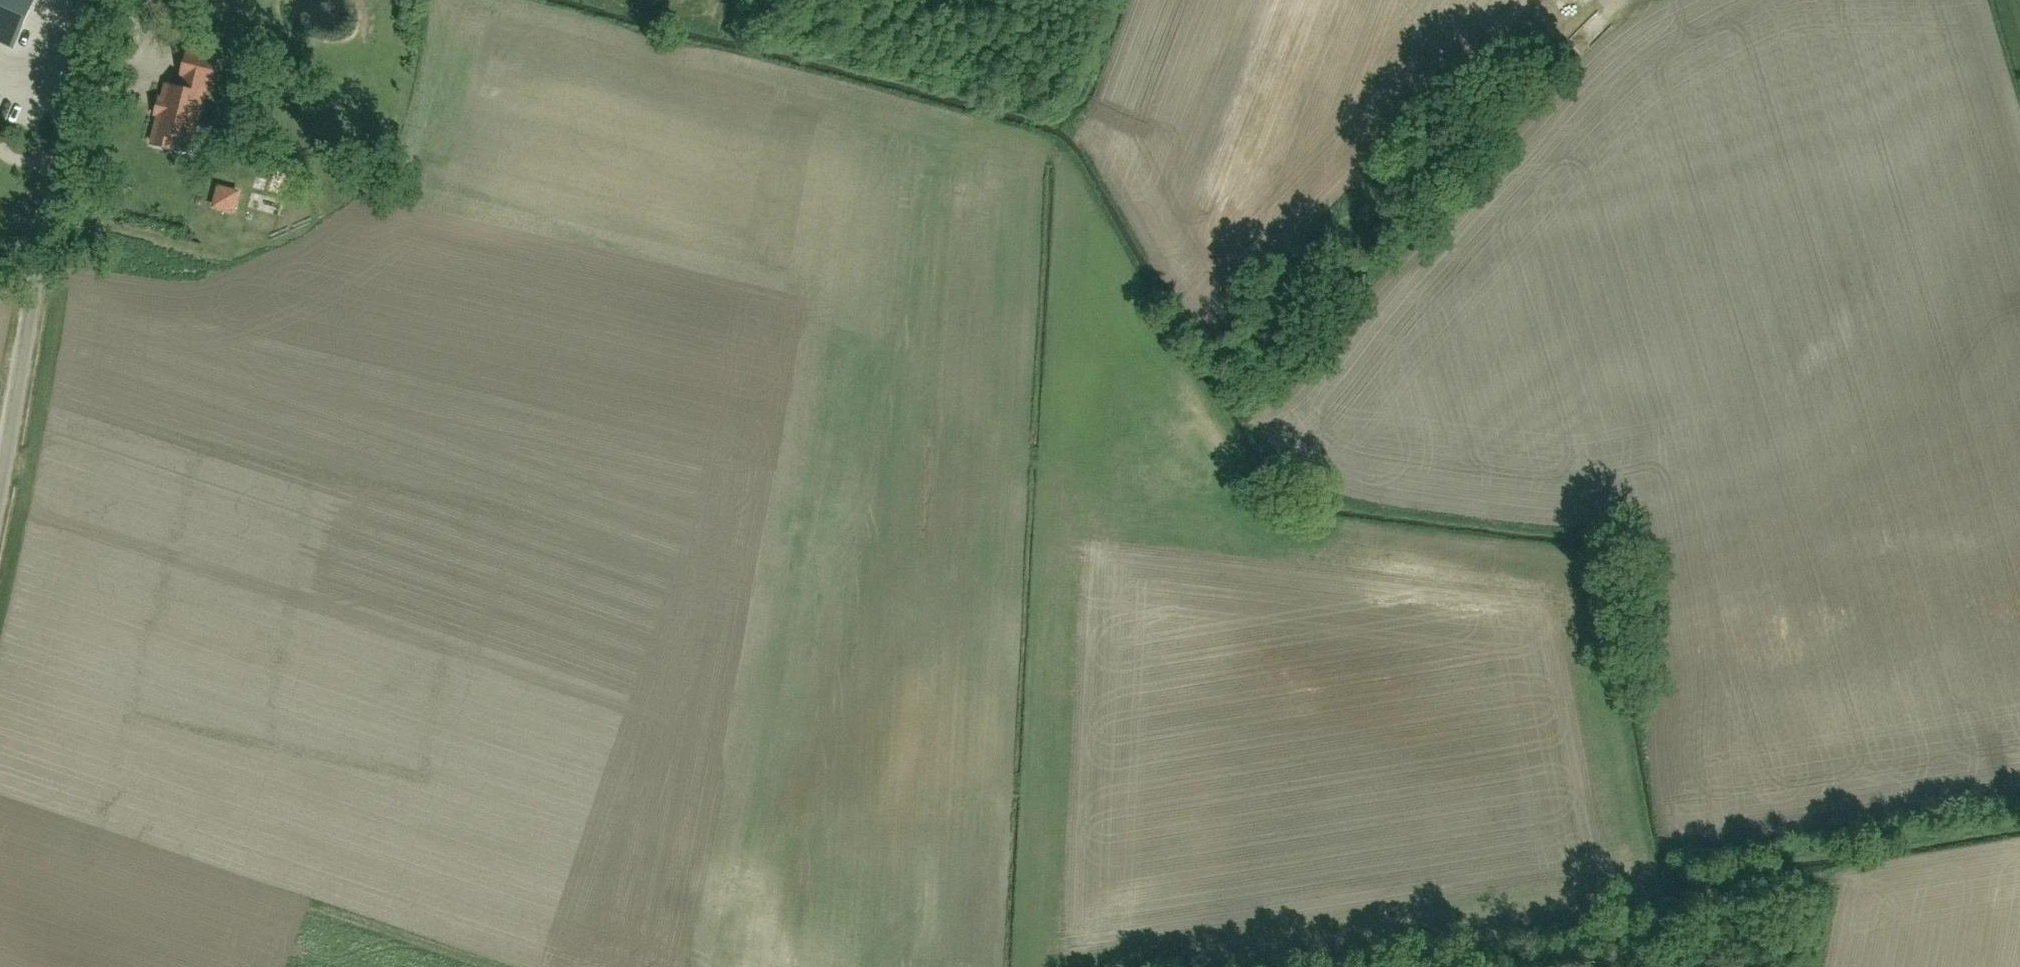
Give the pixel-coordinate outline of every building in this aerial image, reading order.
[(14,47),(35,0),(0,0),(0,41),(14,47)] [(192,142),(207,83),(211,84),(217,59),(187,52),(181,76),(184,77),(181,89),(167,86),(163,100),(159,99),(156,114),(160,115),(153,142),(158,143),(157,145),(170,148),(170,147),(175,148),(178,138),(192,142)] [(233,213),(238,187),(213,182),(207,208),(233,213)]
